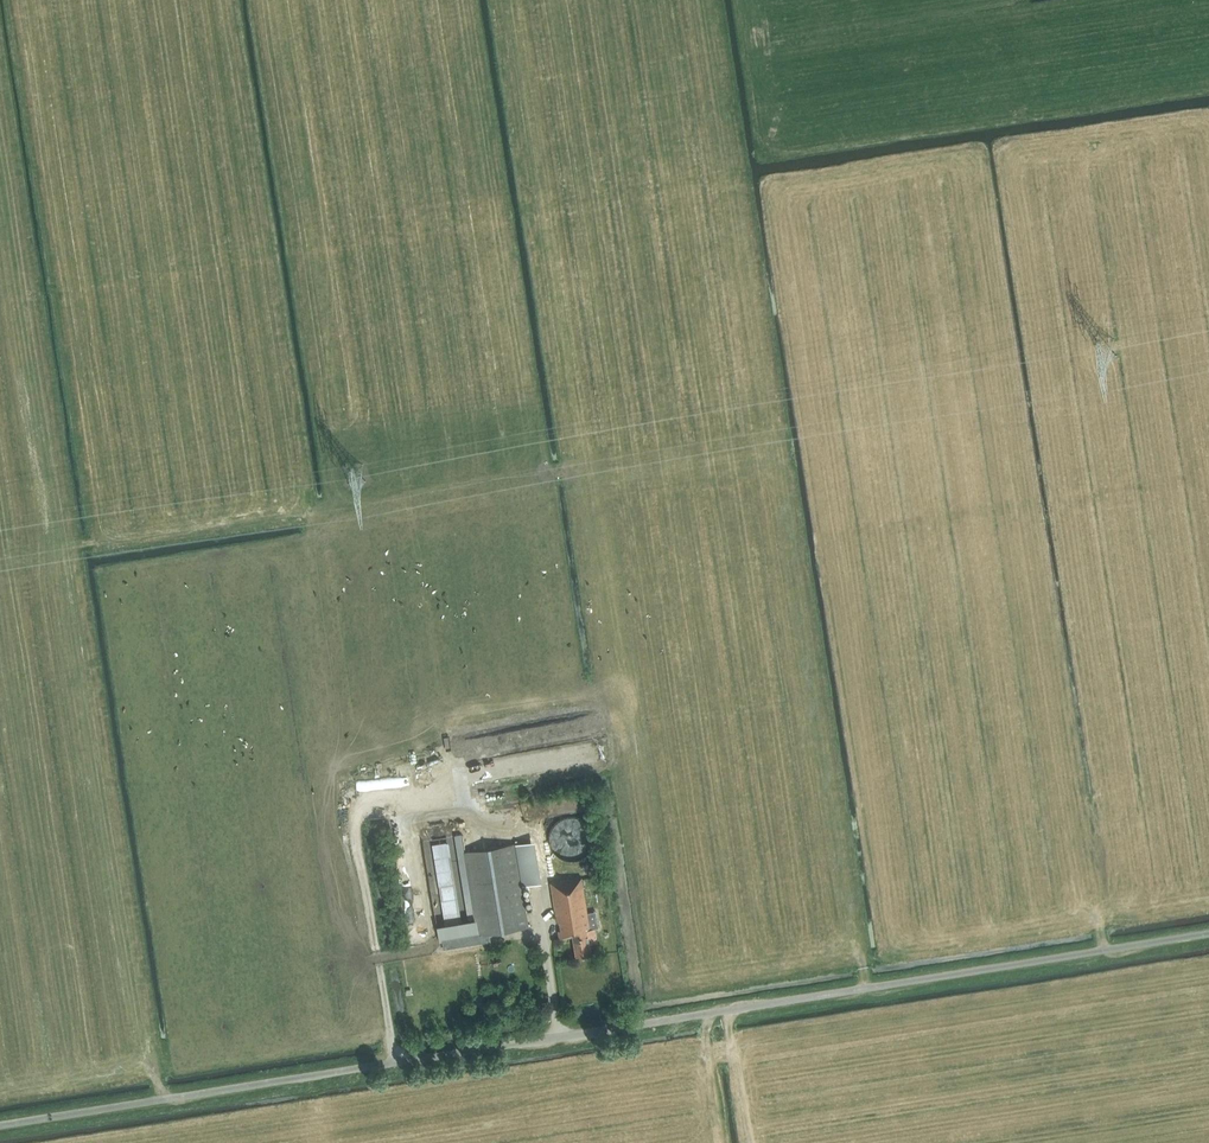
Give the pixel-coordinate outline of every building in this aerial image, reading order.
[(552,826),(550,831),(549,837),(549,842),(551,848),(554,852),(558,856),(563,859),(568,860),(574,860),(579,858),(584,856),(588,852),(591,847),(593,842),(593,836),(592,831),(589,826),(586,822),(581,819),(576,817),(571,816),(565,817),(560,819),(556,822),(552,826)] [(540,866),(535,837),(517,840),(522,869),(540,866)] [(431,841),(440,915),(460,912),(451,839),(431,841)] [(464,850),(472,905),(476,933),(489,931),(526,926),(520,884),(514,843),(464,850)] [(589,953),(588,943),(596,942),(594,932),(589,932),(581,877),(550,882),(556,922),(559,921),(560,929),(557,930),(558,938),(571,936),(574,955),(589,953)] [(489,931),(476,933),(442,938),(444,948),(491,940),(489,931)]
